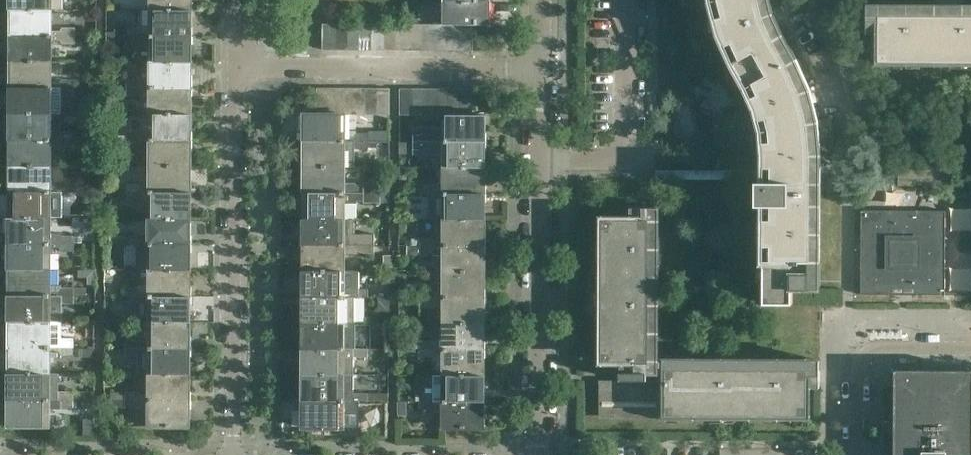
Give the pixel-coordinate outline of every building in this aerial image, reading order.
[(51,0),(11,0),(11,9),(51,9),(51,0)] [(191,0),(151,0),(151,10),(191,10),(191,0)] [(796,59),(783,35),(773,14),(770,0),(712,0),(712,1),(716,18),(711,19),(714,34),(721,49),(727,46),(734,63),(752,96),(738,103),(742,113),(747,133),(749,154),(763,154),(764,153),(765,153),(765,171),(765,179),(765,183),(758,183),(758,192),(757,192),(756,206),(765,206),(764,219),(758,219),(758,245),(764,245),(764,267),(758,267),(758,281),(764,281),(764,303),(793,303),(793,288),(820,288),(821,154),(833,154),(830,120),(818,122),(810,90),(796,59)] [(491,25),(491,2),(443,2),(443,24),(448,24),(460,24),(473,24),(491,25)] [(867,6),(867,34),(878,34),(878,61),(970,62),(970,6),(867,6)] [(51,31),(51,9),(11,9),(11,35),(75,36),(75,28),(62,27),(60,31),(51,31)] [(191,36),(191,10),(151,10),(151,26),(140,26),(140,28),(127,28),(127,36),(191,36)] [(336,50),(336,24),(323,24),(322,50),(336,50)] [(348,50),(348,24),(336,24),(336,50),(348,50)] [(360,50),(361,24),(348,24),(348,50),(360,50)] [(373,50),(373,24),(361,24),(360,50),(373,50)] [(385,50),(386,24),(373,24),(373,50),(385,50)] [(398,50),(398,24),(386,24),(385,50),(398,50)] [(410,50),(410,24),(398,24),(398,50),(410,50)] [(423,50),(423,24),(410,24),(410,50),(423,50)] [(435,50),(435,24),(423,24),(423,50),(435,50)] [(448,24),(443,24),(435,24),(435,50),(448,50),(448,24)] [(460,50),(460,24),(448,24),(448,50),(460,50)] [(473,50),(473,24),(460,24),(460,50),(473,50)] [(51,61),(51,40),(60,40),(62,44),(75,44),(75,36),(11,35),(11,61),(51,61)] [(191,62),(191,36),(127,36),(127,44),(140,44),(140,46),(151,46),(151,62),(191,62)] [(829,46),(808,55),(816,73),(836,64),(829,46)] [(51,83),(51,61),(11,61),(11,87),(75,88),(75,80),(62,79),(60,83),(51,83)] [(191,88),(191,62),(151,62),(151,84),(142,84),(140,80),(127,80),(127,88),(191,88)] [(51,113),(51,92),(60,92),(62,96),(75,96),(75,88),(11,87),(11,113),(51,113)] [(191,114),(191,88),(127,88),(127,96),(140,96),(142,92),(151,92),(151,114),(191,114)] [(329,114),(329,88),(317,88),(317,114),(329,114)] [(341,114),(341,88),(329,88),(329,114),(341,114)] [(365,115),(365,88),(353,88),(353,114),(365,115)] [(377,115),(377,88),(365,88),(365,115),(377,115)] [(390,115),(390,88),(377,88),(377,115),(390,115)] [(412,115),(412,88),(400,88),(400,115),(412,115)] [(424,115),(424,88),(412,88),(412,115),(424,115)] [(436,115),(436,88),(424,88),(424,115),(436,115)] [(448,114),(448,88),(436,88),(436,115),(445,115),(445,114),(448,114)] [(460,114),(460,89),(448,88),(448,114),(460,114)] [(473,114),(473,101),(473,89),(460,89),(460,114),(473,115),(473,114)] [(51,135),(51,113),(11,113),(11,139),(75,140),(75,132),(62,132),(60,135),(51,135)] [(191,140),(191,114),(151,114),(151,136),(142,136),(140,132),(127,132),(127,140),(191,140)] [(345,136),(345,114),(341,114),(329,114),(317,114),(305,114),(305,140),(369,141),(369,133),(356,133),(354,136),(345,136)] [(485,141),(485,114),(473,114),(473,115),(460,114),(448,114),(445,114),(445,115),(445,136),(436,136),(434,133),(421,133),(421,141),(485,141)] [(51,165),(51,149),(62,149),(62,147),(75,148),(75,140),(11,139),(11,165),(51,165)] [(191,166),(191,140),(127,140),(127,148),(140,148),(142,144),(151,144),(151,166),(191,166)] [(345,167),(345,145),(354,145),(356,149),(369,149),(369,141),(305,140),(305,166),(345,167)] [(485,167),(485,141),(421,141),(421,149),(433,149),(435,145),(445,145),(445,167),(485,167)] [(50,187),(51,165),(11,165),(10,191),(74,192),(74,184),(62,183),(60,187),(50,187)] [(190,192),(191,166),(151,166),(151,188),(141,188),(139,184),(127,184),(127,192),(190,192)] [(951,166),(899,166),(899,186),(951,186),(951,166)] [(345,183),(345,167),(305,167),(304,193),(381,193),(381,183),(364,183),(364,184),(357,184),(357,183),(345,183)] [(484,193),(485,167),(445,167),(445,183),(433,183),(433,185),(421,185),(420,193),(484,193)] [(765,179),(765,171),(657,170),(657,179),(765,179)] [(50,217),(50,196),(60,196),(62,200),(74,200),(74,192),(10,191),(10,217),(50,217)] [(190,218),(190,192),(127,192),(127,200),(139,200),(141,196),(151,196),(150,218),(190,218)] [(304,218),(344,219),(344,204),(357,204),(357,201),(364,201),(364,203),(380,203),(381,193),(304,193),(304,218)] [(484,219),(484,193),(420,193),(420,201),(433,201),(435,197),(444,197),(444,219),(484,219)] [(792,422),(792,416),(808,416),(808,388),(820,388),(820,360),(658,359),(659,207),(630,207),(630,219),(603,219),(602,235),(596,235),(596,261),(602,261),(602,291),(596,291),(596,317),(602,317),(602,347),(595,347),(595,360),(602,360),(602,361),(620,361),(620,380),(599,380),(599,419),(659,419),(659,413),(665,413),(665,415),(666,415),(666,422),(680,422),(680,415),(710,415),(710,422),(736,422),(736,415),(766,415),(765,422),(792,422)] [(945,295),(945,237),(946,211),(861,210),(861,294),(893,295),(893,294),(891,294),(891,288),(907,288),(915,288),(915,294),(913,294),(913,295),(945,295)] [(50,239),(50,217),(10,217),(10,243),(74,244),(95,244),(95,236),(61,236),(59,239),(50,239)] [(190,244),(190,218),(150,218),(150,234),(139,234),(139,236),(110,236),(110,244),(126,244),(190,244)] [(344,240),(344,219),(304,218),(304,244),(368,245),(368,237),(356,237),(354,240),(344,240)] [(484,245),(484,219),(444,219),(444,240),(435,240),(433,237),(420,237),(420,245),(484,245)] [(50,269),(50,248),(59,248),(61,251),(74,252),(74,244),(10,243),(10,269),(50,269)] [(190,270),(190,244),(126,244),(126,252),(139,252),(141,248),(150,248),(150,270),(190,270)] [(344,271),(344,255),(374,255),(374,245),(368,245),(304,244),(304,270),(344,271)] [(484,271),(484,245),(420,245),(420,253),(433,253),(433,255),(444,255),(444,271),(484,271)] [(50,285),(50,269),(10,269),(10,295),(74,296),(85,296),(85,288),(61,287),(61,285),(50,285)] [(190,296),(190,270),(150,270),(150,285),(139,285),(139,288),(126,288),(126,296),(190,296)] [(344,292),(344,271),(304,270),(304,296),(354,297),(368,297),(368,289),(355,289),(353,292),(344,292)] [(484,297),(484,271),(444,271),(444,292),(435,292),(433,289),(420,289),(420,297),(484,297)] [(50,321),(50,305),(61,306),(61,304),(74,304),(74,296),(10,295),(10,321),(50,321)] [(190,322),(190,296),(126,296),(126,304),(139,304),(141,300),(150,300),(150,322),(190,322)] [(304,322),(344,323),(354,323),(354,297),(304,296),(304,322)] [(389,311),(389,297),(380,297),(380,311),(389,311)] [(484,323),(484,297),(420,297),(420,309),(432,309),(432,307),(444,307),(444,323),(484,323)] [(50,343),(50,321),(10,321),(10,347),(74,348),(74,340),(61,339),(59,343),(50,343)] [(190,348),(190,322),(150,322),(150,338),(139,338),(139,340),(126,340),(126,348),(190,348)] [(344,338),(344,323),(304,322),(304,348),(368,349),(368,339),(344,338)] [(484,349),(484,323),(444,323),(444,344),(435,344),(433,341),(420,341),(420,349),(484,349)] [(49,373),(50,357),(61,358),(61,356),(74,356),(74,348),(10,347),(10,373),(49,373)] [(190,374),(190,348),(126,348),(126,356),(139,356),(141,352),(150,352),(150,374),(190,374)] [(344,375),(344,353),(353,353),(355,357),(368,357),(368,349),(304,348),(304,374),(344,375)] [(484,375),(484,349),(420,349),(420,357),(433,357),(435,353),(444,353),(444,375),(484,375)] [(895,370),(895,454),(970,454),(970,371),(895,370)] [(49,395),(49,373),(10,373),(9,399),(89,400),(89,392),(61,392),(59,395),(49,395)] [(189,400),(190,374),(150,374),(150,396),(140,396),(138,392),(117,392),(117,400),(189,400)] [(344,391),(344,375),(304,374),(304,400),(368,401),(379,401),(379,393),(355,393),(355,391),(344,391)] [(484,401),(484,375),(444,375),(444,396),(434,396),(432,393),(420,393),(420,401),(484,401)] [(49,426),(49,409),(60,409),(61,407),(89,408),(89,400),(9,399),(9,426),(49,426)] [(189,426),(189,400),(117,400),(117,408),(138,408),(138,410),(149,410),(149,426),(189,426)] [(343,427),(344,405),(353,405),(355,409),(368,409),(368,401),(304,400),(303,427),(343,427)] [(483,428),(484,401),(420,401),(420,409),(432,409),(432,411),(444,411),(444,428),(483,428)]
